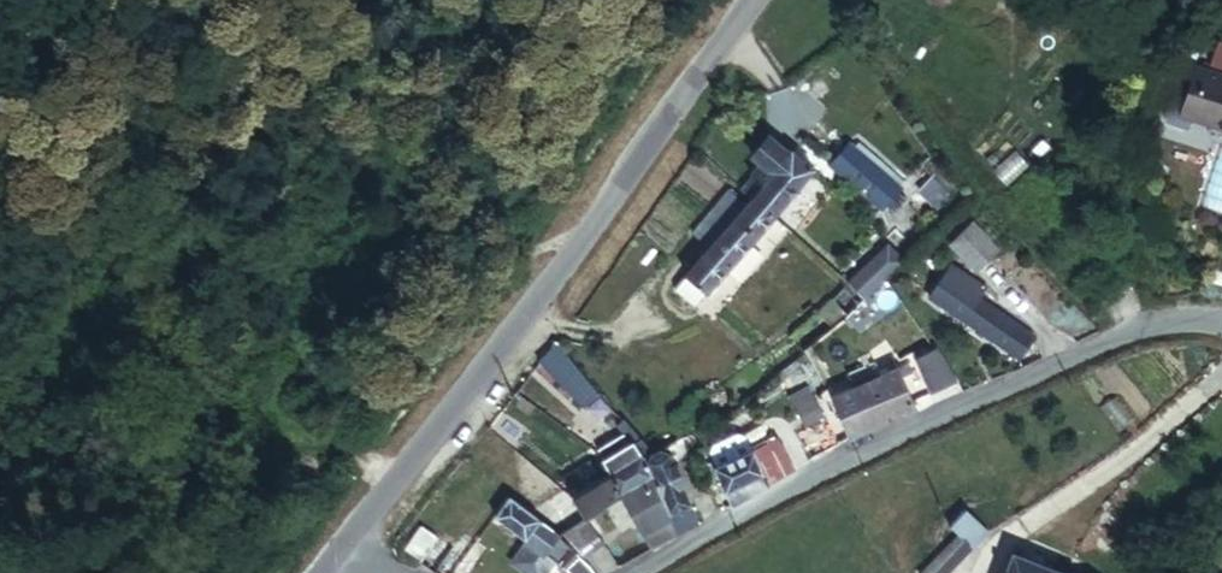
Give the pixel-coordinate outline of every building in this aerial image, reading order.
[(1210,40),(1204,64),(1221,70),(1221,69),(1221,44),(1210,40)] [(1191,65),(1182,91),(1174,90),(1166,94),(1159,117),(1163,124),(1185,131),(1188,123),(1221,134),(1221,76),(1191,65)] [(755,196),(790,154),(770,138),(753,158),(762,165),(752,176),(754,178),(741,191),(752,200),(755,196)] [(895,182),(849,143),(844,148),(891,187),(895,182)] [(891,187),(844,148),(830,166),(876,205),(891,187)] [(755,196),(778,215),(817,168),(794,149),(790,154),(755,196)] [(689,232),(710,249),(747,206),(726,188),(689,232)] [(693,269),(716,289),(778,215),(755,196),(752,200),(747,206),(710,249),(693,269)] [(946,246),(974,275),(997,251),(971,222),(946,246)] [(828,301),(845,319),(905,263),(886,245),(828,301)] [(1034,337),(979,301),(987,289),(949,264),(926,300),(1019,361),(1034,337)] [(676,289),(699,308),(716,289),(693,269),(676,289)] [(584,410),(599,395),(556,342),(540,365),(584,410)] [(852,441),(920,411),(901,368),(833,397),(852,441)] [(826,418),(809,387),(789,397),(807,429),(826,418)] [(653,458),(664,453),(661,450),(630,419),(617,428),(625,435),(637,446),(649,467),(653,458)] [(623,499),(655,482),(649,467),(637,446),(625,435),(598,452),(608,476),(623,499)] [(693,436),(661,450),(664,453),(674,457),(678,466),(692,454),(689,450),(698,445),(693,436)] [(717,467),(716,467),(728,496),(739,491),(744,502),(797,472),(780,438),(752,452),(746,439),(738,436),(713,447),(712,455),(717,467)] [(678,466),(674,457),(664,453),(653,458),(649,467),(655,482),(678,539),(701,527),(685,479),(678,466)] [(625,502),(623,499),(608,476),(572,500),(591,526),(625,502)] [(651,553),(678,539),(655,482),(623,499),(625,502),(651,553)] [(528,514),(547,528),(572,500),(564,491),(528,514)] [(606,546),(591,526),(572,500),(547,528),(578,554),(585,562),(606,546)] [(547,528),(528,514),(512,502),(498,522),(525,544),(511,566),(521,572),(553,572),(558,566),(578,554),(547,528)] [(980,535),(961,516),(946,530),(955,539),(965,550),(980,535)] [(407,545),(431,565),(448,546),(424,525),(407,545)] [(967,552),(965,550),(955,539),(920,572),(945,572),(967,552)] [(585,562),(578,554),(558,566),(568,572),(595,572),(585,562)] [(1009,559),(1004,572),(1049,572),(1009,559)]
